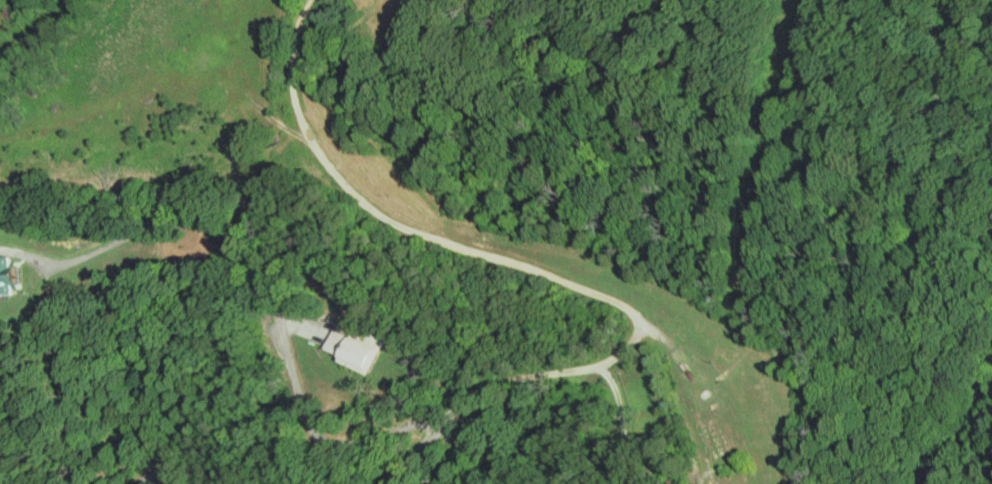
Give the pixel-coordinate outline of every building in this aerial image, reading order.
[(25,294),(22,256),(0,258),(0,297),(25,294)] [(349,356),(347,362),(379,373),(388,345),(338,329),(331,350),(349,356)]
